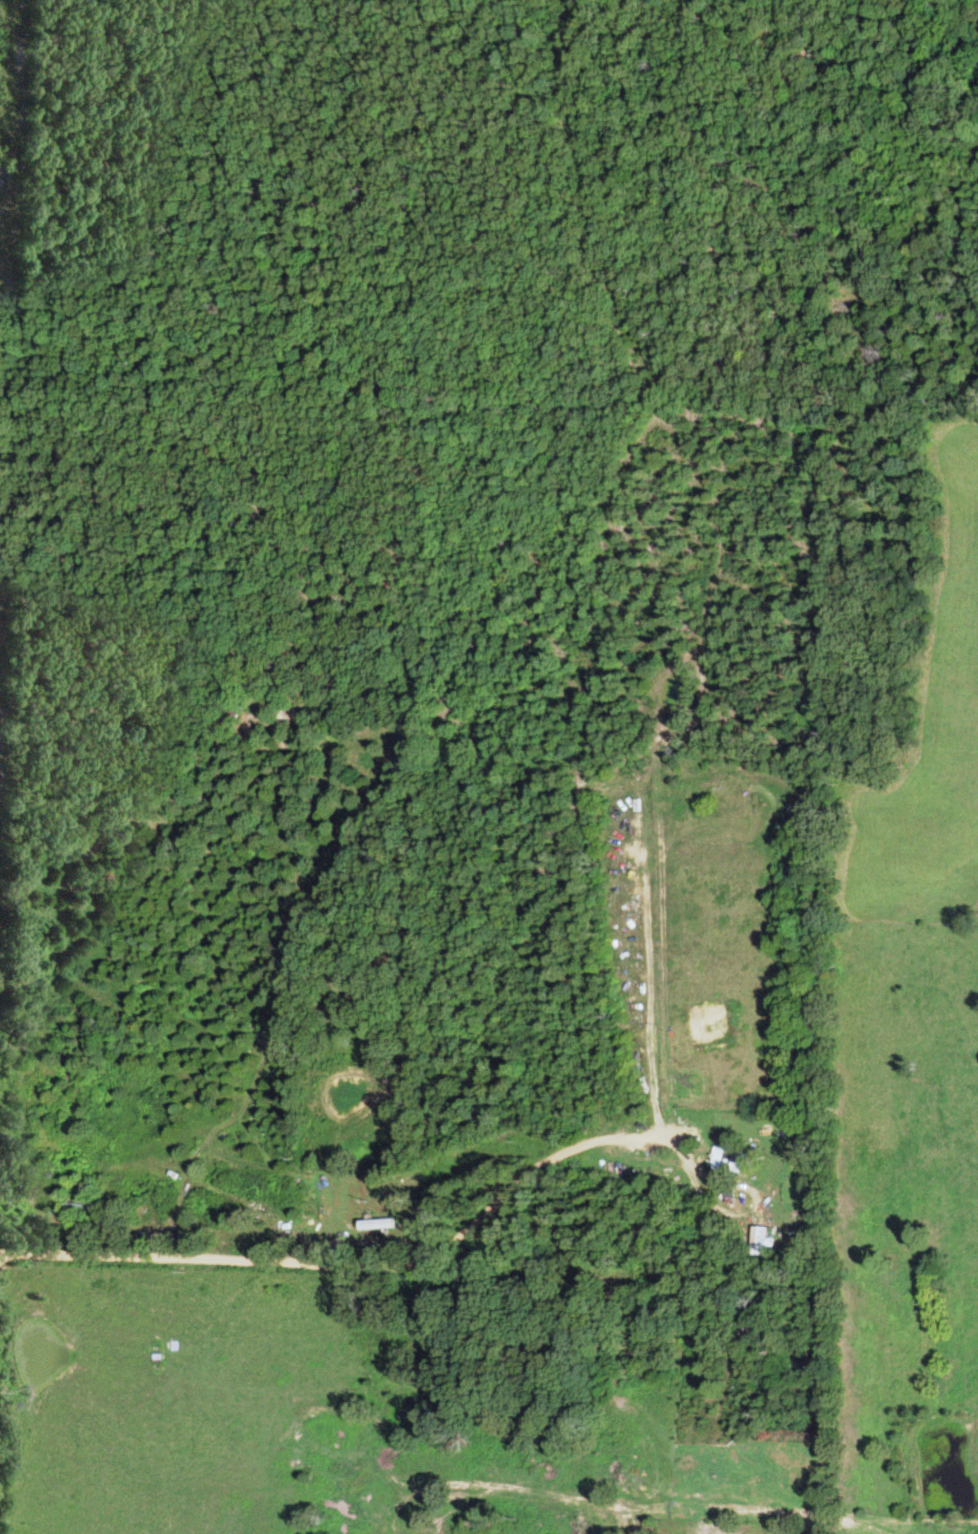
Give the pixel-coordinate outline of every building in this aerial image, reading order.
[(754,1171),(753,1152),(741,1152),(741,1147),(718,1147),(719,1171),(754,1171)]
